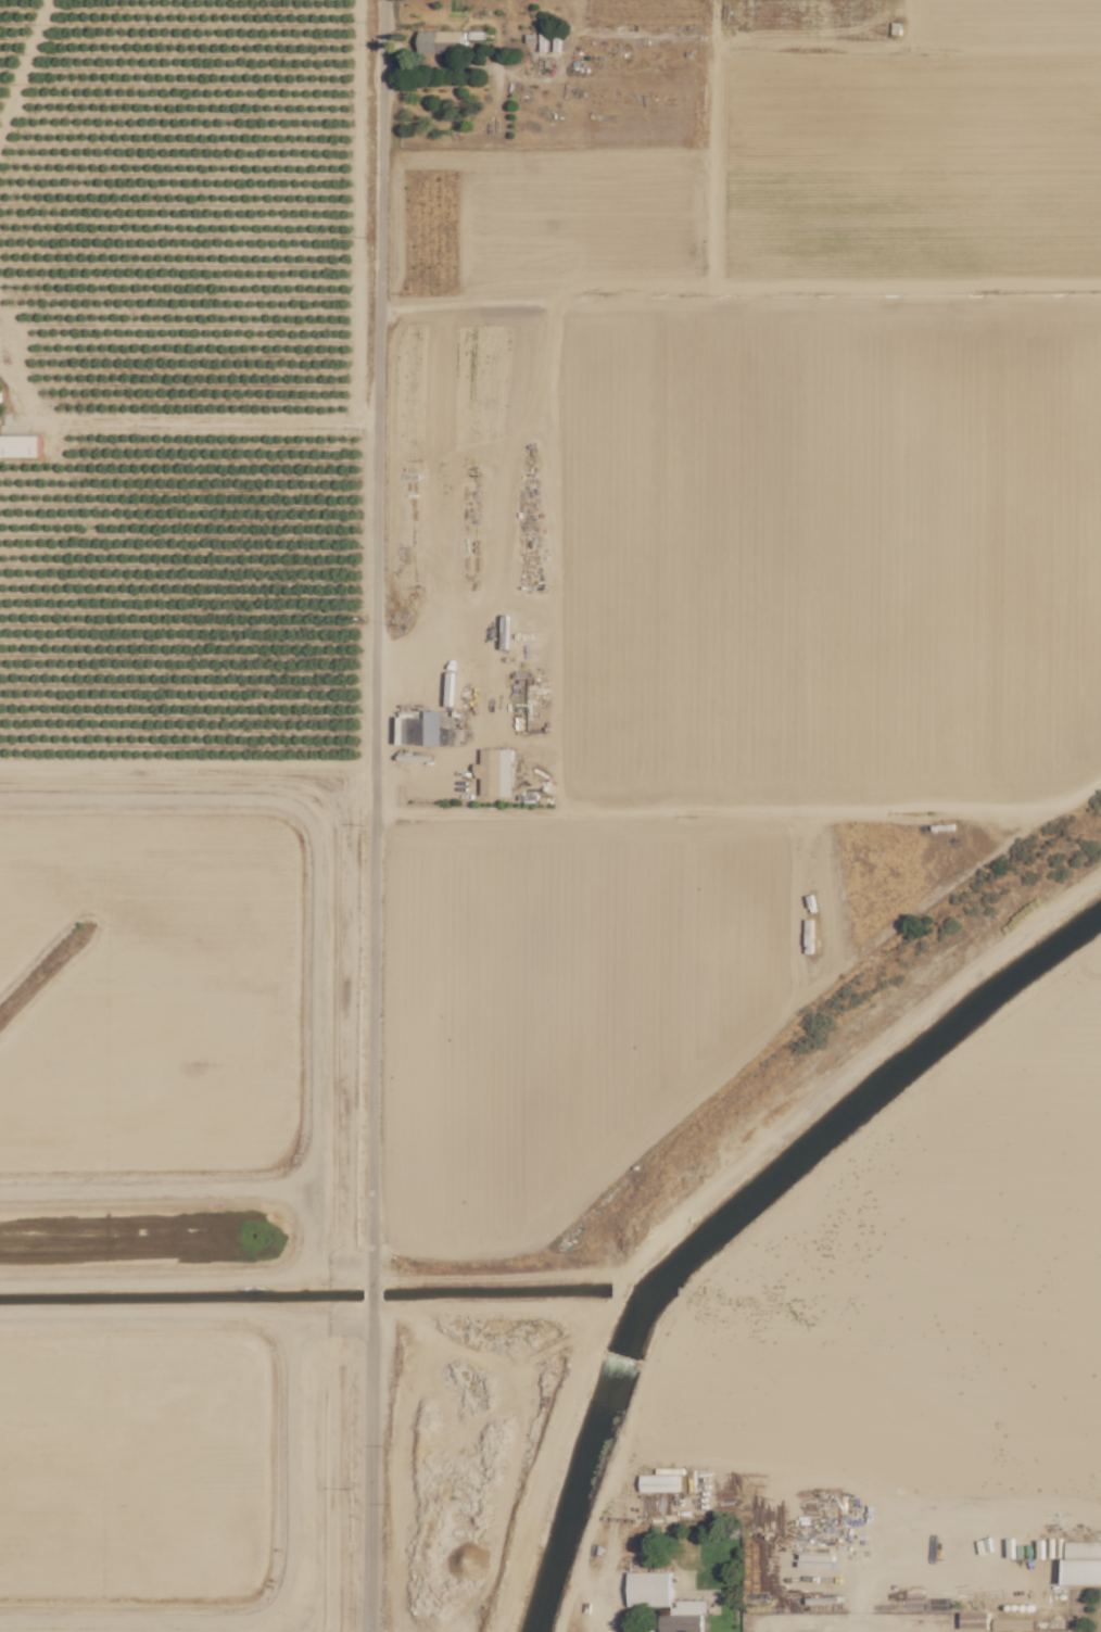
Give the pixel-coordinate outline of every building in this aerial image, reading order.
[(463,31),(419,31),(419,54),(463,53),(463,31)] [(41,436),(0,436),(0,457),(41,457),(41,436)] [(427,711),(427,728),(421,728),(421,746),(445,746),(444,711),(427,711)] [(512,797),(513,750),(481,749),(481,764),(475,764),(475,778),(482,778),(481,797),(512,797)] [(641,1492),(681,1492),(681,1475),(641,1476),(641,1492)] [(1066,1542),(1066,1585),(1100,1584),(1100,1542),(1066,1542)] [(671,1607),(672,1615),(659,1615),(660,1631),(703,1631),(703,1614),(708,1614),(708,1601),(671,1601),(671,1572),(629,1572),(630,1607),(671,1607)] [(989,1613),(961,1613),(961,1629),(989,1628),(989,1613)] [(1034,1631),(1034,1619),(994,1619),(994,1631),(1034,1631)]
